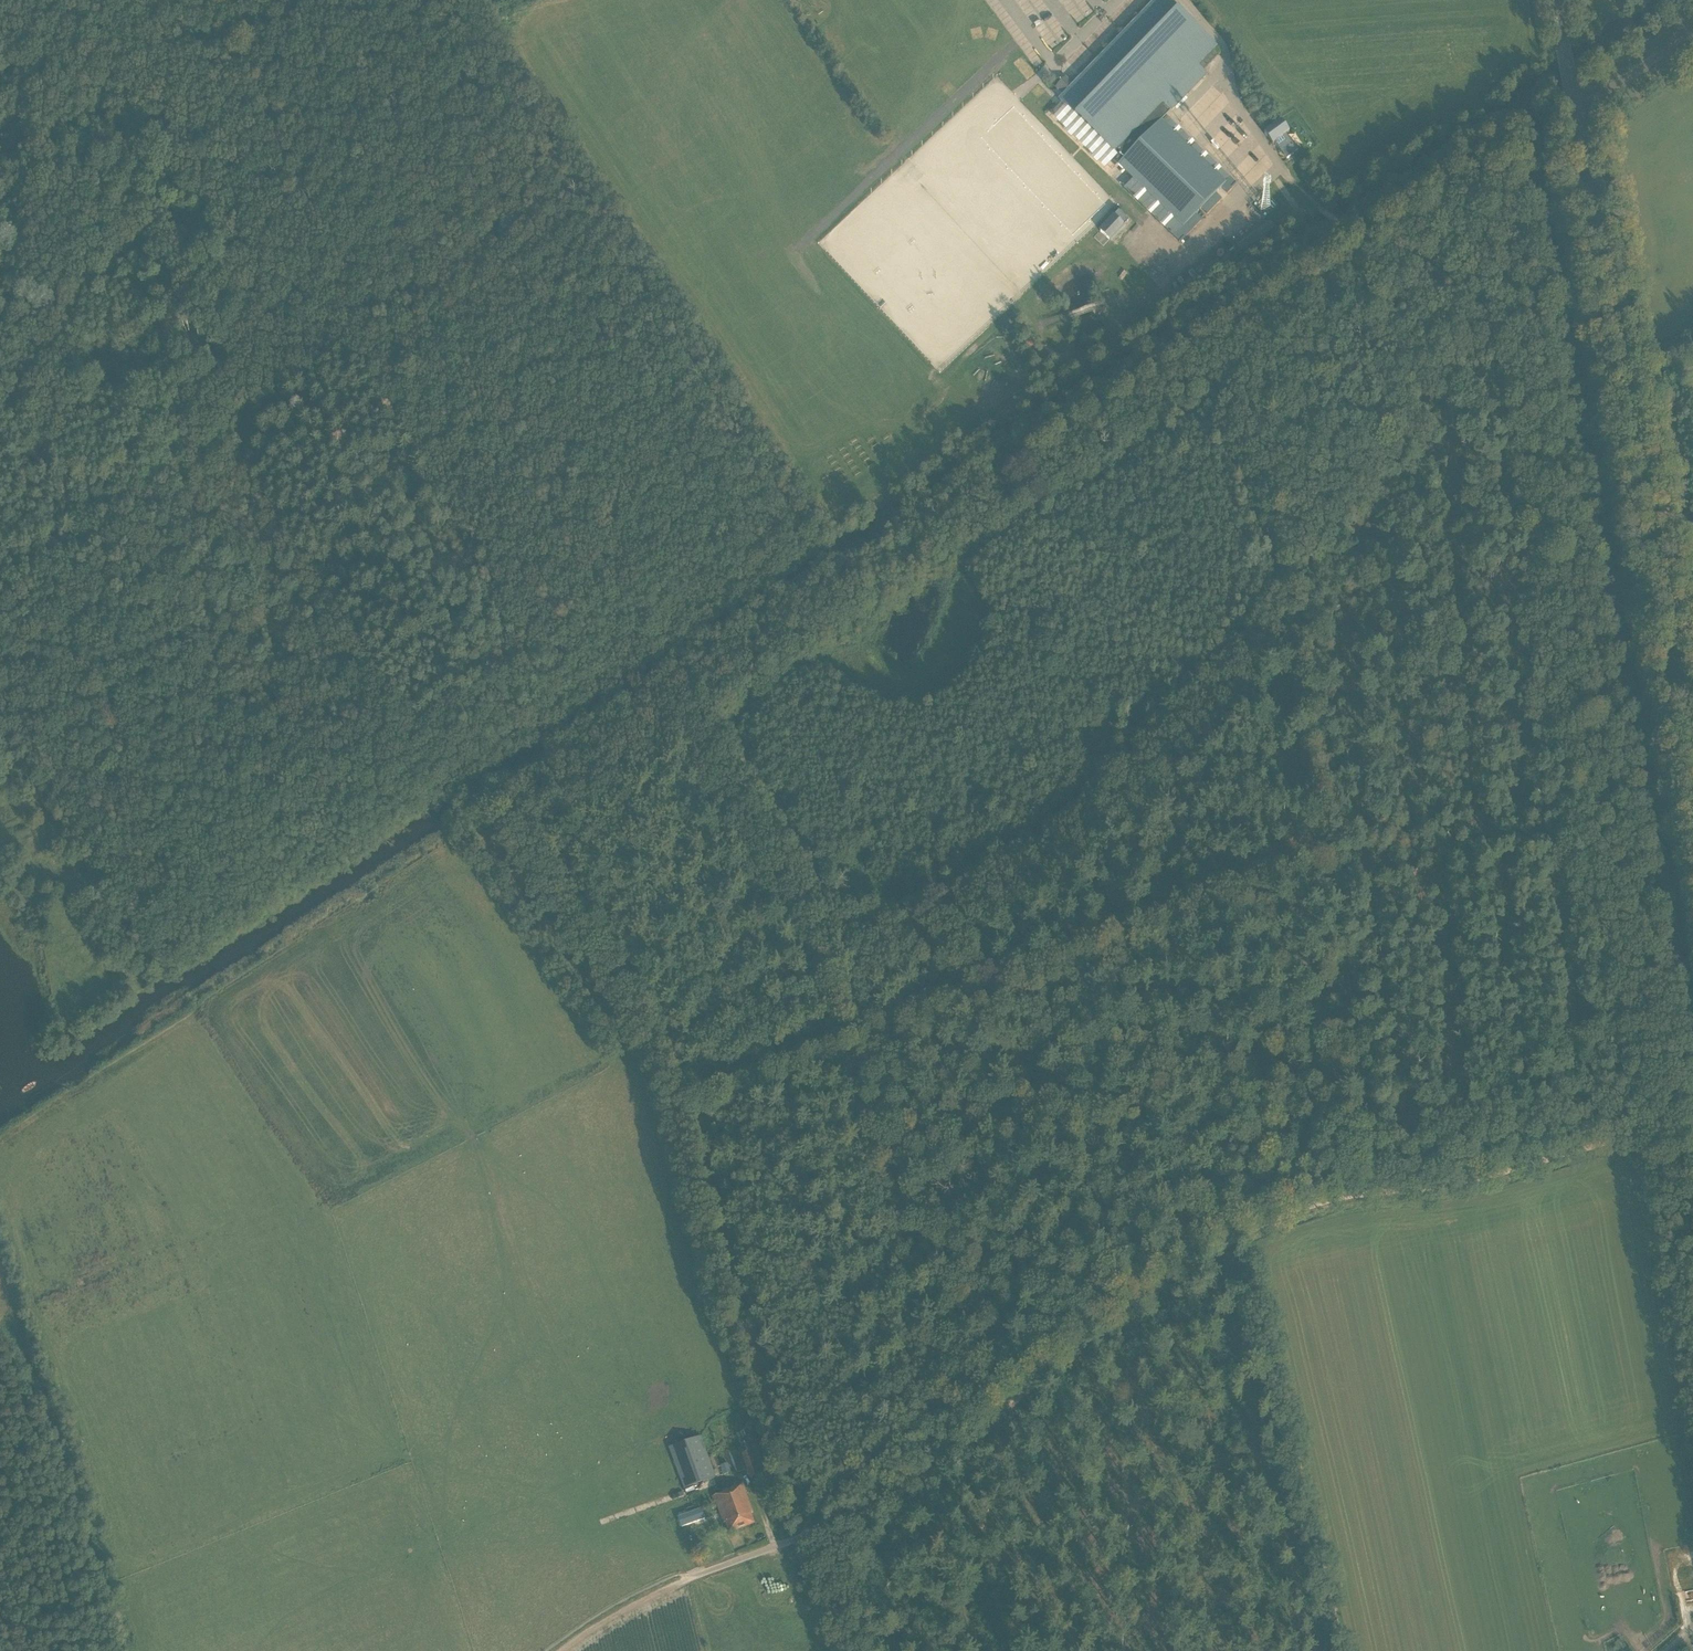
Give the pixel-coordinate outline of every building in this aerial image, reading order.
[(1218,54),(1214,50),(1216,47),(1168,0),(1156,0),(1059,100),(1114,153),(1115,151),(1123,159),(1118,164),(1183,228),(1226,184),(1161,121),(1208,73),(1204,69),(1218,54)] [(1073,20),(1080,15),(1077,10),(1074,12),(1071,6),(1077,2),(1076,0),(1059,0),(1073,20)] [(1024,12),(1046,44),(1055,38),(1048,27),(1055,22),(1041,1),(1024,12)] [(1281,122),(1265,134),(1273,145),(1275,144),(1287,160),(1298,151),(1286,136),(1289,134),(1281,122)] [(1089,151),(1086,149),(1091,143),(1087,140),(1080,149),(1099,164),(1105,156),(1092,146),(1089,151)] [(1069,159),(1069,259),(1079,249),(1079,246),(1118,205),(1069,159)] [(1113,216),(1099,230),(1113,242),(1126,228),(1124,226),(1129,221),(1119,212),(1114,217),(1113,216)] [(1028,392),(1017,400),(1021,406),(1032,398),(1028,392)] [(1122,725),(1109,737),(1116,744),(1129,732),(1122,725)] [(701,1436),(669,1447),(685,1489),(716,1477),(742,1468),(734,1447),(708,1456),(701,1436)] [(752,1450),(742,1454),(750,1478),(760,1475),(752,1450)] [(724,1523),(726,1522),(730,1532),(754,1523),(751,1514),(753,1513),(743,1484),(741,1484),(740,1482),(737,1483),(738,1485),(723,1491),(723,1493),(714,1496),(724,1523)] [(1687,1503),(1692,1496),(1692,1486),(1689,1483),(1678,1496),(1687,1503)] [(635,1511),(617,1514),(618,1520),(637,1516),(635,1511)] [(603,1526),(616,1521),(614,1517),(601,1522),(603,1526)] [(1653,1650),(1664,1650),(1675,1641),(1670,1636),(1653,1650)]
